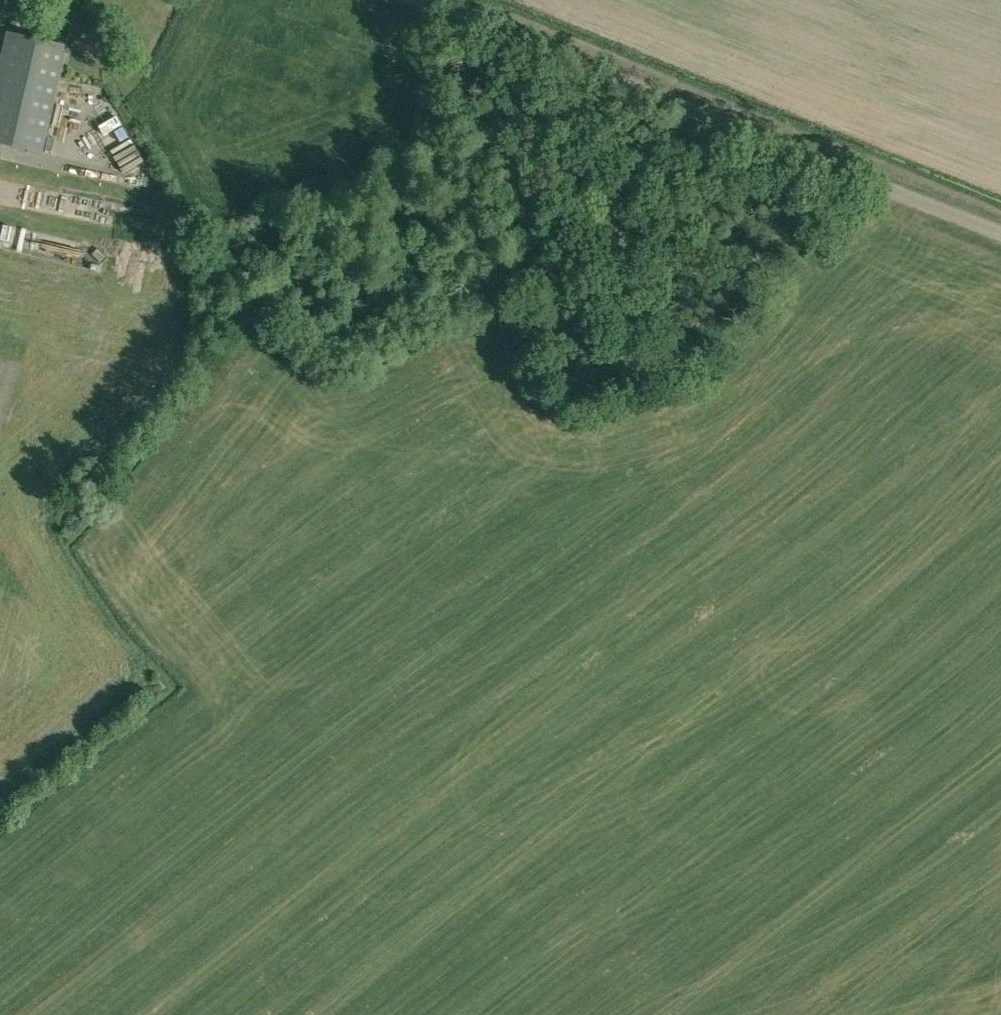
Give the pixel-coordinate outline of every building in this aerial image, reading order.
[(5,6),(21,9),(23,0),(6,0),(5,6)] [(8,31),(0,67),(0,145),(42,154),(66,44),(8,31)] [(99,128),(101,90),(89,89),(87,127),(99,128)]
